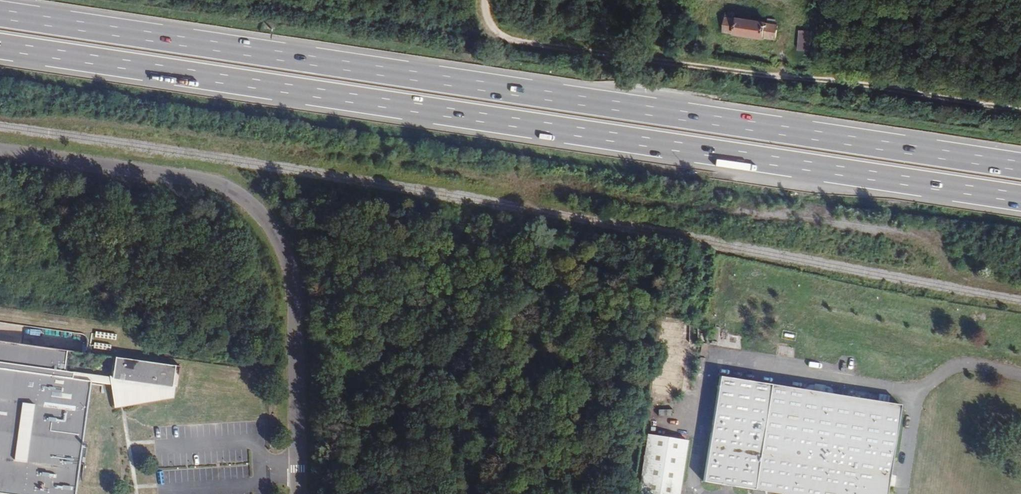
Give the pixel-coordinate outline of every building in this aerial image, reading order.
[(688,2),(685,26),(692,29),(696,3),(688,2)] [(817,5),(803,3),(800,12),(792,11),(788,25),(796,24),(792,48),(806,50),(817,5)] [(778,22),(727,12),(724,26),(775,36),(778,22)] [(183,367),(0,341),(0,493),(80,493),(95,384),(116,387),(133,390),(135,403),(143,402),(144,406),(160,403),(160,398),(179,395),(183,367)] [(188,368),(183,367),(179,395),(160,398),(160,403),(144,406),(143,402),(135,403),(133,390),(116,387),(120,412),(125,411),(181,401),(183,389),(185,390),(188,368)] [(894,487),(896,476),(889,474),(900,405),(720,377),(703,481),(783,493),(886,493),(887,486),(894,487)] [(687,441),(648,434),(638,493),(678,493),(687,441)]
